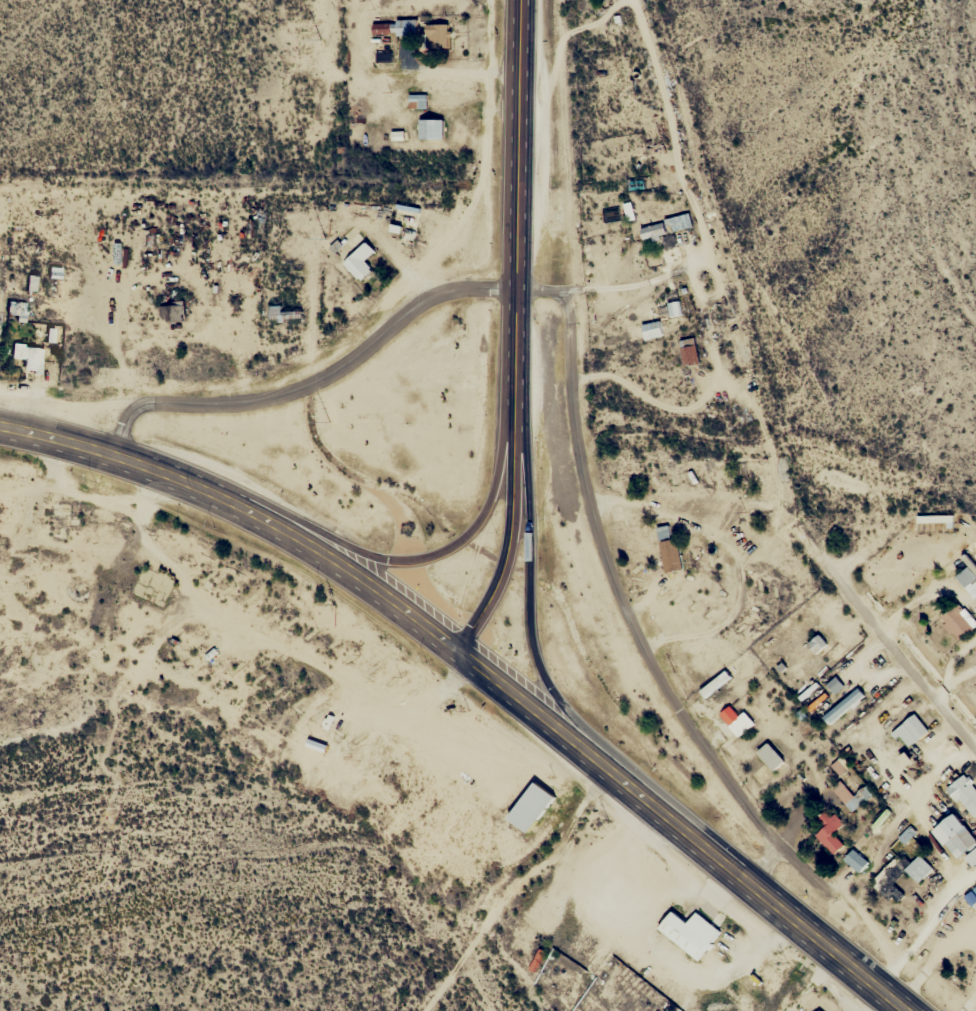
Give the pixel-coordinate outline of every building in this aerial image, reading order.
[(415,19),(396,19),(396,35),(415,35),(415,19)] [(449,49),(449,24),(426,24),(426,49),(449,49)] [(426,94),(409,94),(409,108),(426,108),(426,94)] [(418,138),(443,138),(443,119),(418,119),(418,138)] [(669,217),(673,231),(692,226),(688,212),(669,217)] [(643,242),(666,236),(663,222),(639,228),(643,242)] [(415,227),(391,223),(389,231),(400,233),(399,237),(413,238),(415,227)] [(364,262),(375,251),(365,241),(343,263),(361,281),(372,270),(364,262)] [(184,303),(160,303),(160,320),(184,320),(184,303)] [(269,306),(269,321),(284,321),(284,306),(269,306)] [(679,340),(684,367),(700,364),(695,337),(679,340)] [(22,371),(41,373),(43,347),(12,344),(10,359),(23,360),(22,371)] [(663,572),(679,570),(674,525),(658,526),(663,572)] [(975,578),(967,567),(955,576),(964,588),(975,578)] [(939,620),(959,641),(973,627),(952,606),(939,620)] [(763,654),(788,633),(784,628),(759,649),(763,654)] [(838,641),(831,648),(818,634),(807,644),(830,668),(848,652),(838,641)] [(861,693),(854,687),(824,719),(831,726),(861,693)] [(739,716),(728,705),(718,715),(739,737),(753,723),(743,712),(739,716)] [(893,732),(908,749),(928,730),(912,713),(893,732)] [(784,761),(768,742),(756,752),(772,771),(784,761)] [(966,818),(975,814),(975,789),(970,775),(951,783),(966,818)] [(551,798),(528,780),(500,817),(523,835),(551,798)] [(834,791),(852,811),(860,804),(842,784),(834,791)] [(815,836),(833,854),(843,844),(833,834),(843,824),(827,808),(817,819),(824,827),(815,836)] [(956,858),(975,843),(975,842),(954,813),(940,824),(952,840),(946,844),(956,858)] [(914,832),(908,827),(898,839),(904,844),(914,832)] [(919,883),(931,868),(917,856),(914,860),(901,849),(872,883),(897,905),(906,895),(893,884),(904,871),(919,883)] [(965,857),(973,866),(975,864),(975,849),(965,857)] [(843,861),(859,872),(867,861),(852,850),(843,861)] [(715,930),(690,910),(681,921),(669,911),(654,928),(691,959),(715,930)]
